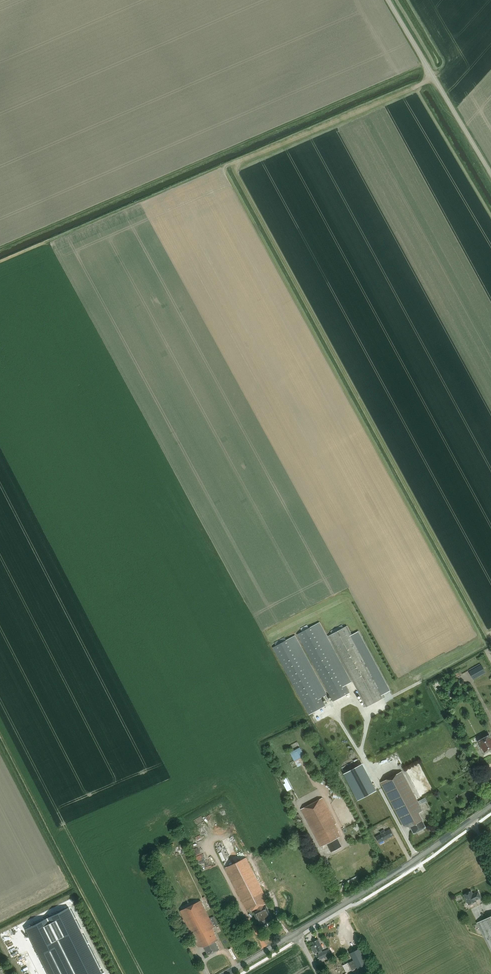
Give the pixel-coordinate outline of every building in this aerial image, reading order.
[(334,702),(351,693),(345,682),(350,679),(320,623),(297,634),(334,702)] [(352,635),(348,626),(329,636),(367,707),(386,697),(385,695),(391,692),(359,632),(352,635)] [(309,715),(326,706),(321,697),(327,694),(295,636),(273,648),(309,715)] [(474,679),(486,672),(482,665),(470,671),(474,679)] [(490,749),(490,738),(489,734),(478,740),(484,752),(490,749)] [(295,762),(306,757),(301,748),(301,749),(300,747),(290,752),(295,762)] [(420,763),(406,768),(409,775),(423,770),(420,763)] [(360,766),(344,775),(359,802),(374,793),(360,766)] [(402,771),(381,782),(404,825),(410,826),(414,833),(426,826),(422,820),(423,819),(419,812),(423,810),(402,771)] [(283,778),(286,783),(284,784),(288,791),(292,789),(286,777),(283,778)] [(322,798),(312,803),(336,849),(341,846),(337,838),(340,837),(337,832),(338,832),(334,824),(336,824),(322,798)] [(312,803),(300,809),(321,847),(327,844),(331,852),(336,849),(312,803)] [(393,835),(390,829),(385,832),(384,830),(380,832),(381,834),(376,837),(379,842),(393,835)] [(235,834),(215,844),(214,844),(246,909),(252,910),(256,908),(258,911),(254,913),(259,924),(272,918),(267,906),(270,905),(235,834)] [(351,882),(357,879),(356,876),(347,880),(350,885),(352,884),(351,882)] [(473,894),(472,891),(464,895),(469,905),(476,901),(476,900),(481,898),(478,891),(475,893),(473,894)] [(208,954),(219,949),(215,941),(217,940),(214,932),(215,932),(212,928),(214,927),(201,900),(180,910),(199,947),(204,947),(208,954)] [(25,927),(47,973),(101,973),(68,906),(25,927)] [(478,923),(490,950),(490,916),(478,923)] [(321,949),(323,948),(318,939),(313,941),(318,951),(321,949)] [(358,967),(367,963),(359,948),(351,952),(354,959),(358,967)] [(320,959),(328,954),(331,953),(328,949),(317,954),(320,959)] [(354,959),(349,962),(353,970),(358,967),(354,959)]
